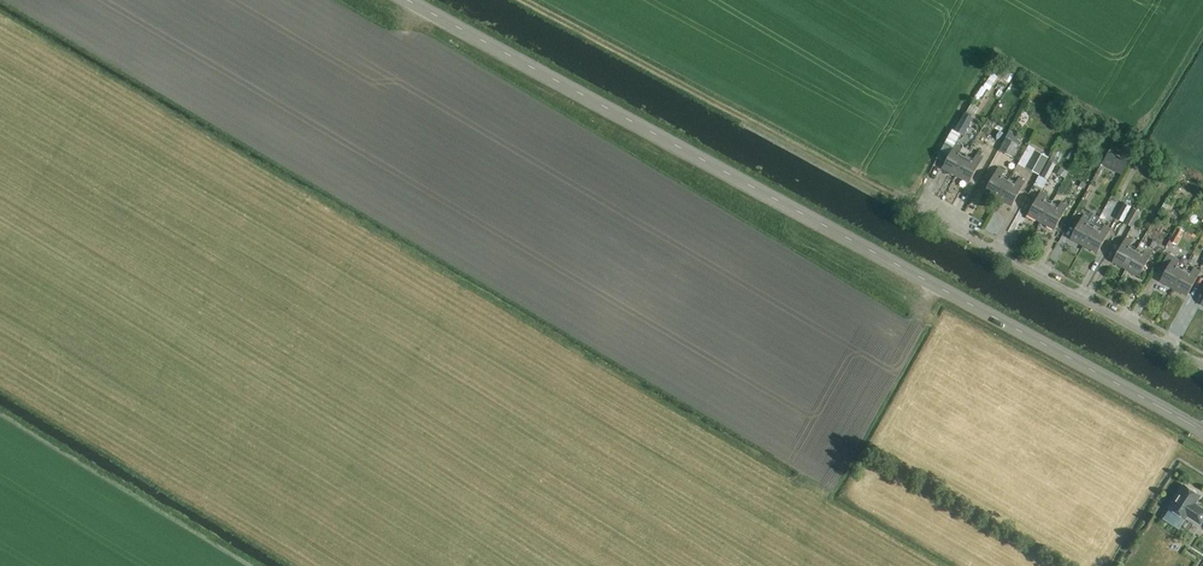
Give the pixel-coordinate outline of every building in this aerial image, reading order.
[(999,74),(999,75),(1005,79),(1009,72),(1003,68),(999,74)] [(994,70),(989,78),(994,82),(999,75),(999,74),(994,70)] [(1082,123),(1085,118),(1077,114),(1074,119),(1082,123)] [(963,134),(971,119),(964,115),(956,130),(963,134)] [(999,150),(1012,157),(1019,144),(1007,137),(999,150)] [(956,175),(966,157),(960,154),(964,148),(956,144),(943,168),(956,175)] [(1128,160),(1108,150),(1101,162),(1121,173),(1128,160)] [(1039,175),(1049,158),(1036,151),(1027,167),(1039,175)] [(966,157),(956,175),(969,183),(982,159),(975,155),(972,160),(966,157)] [(1049,180),(1057,165),(1049,160),(1041,175),(1049,180)] [(999,199),(1009,180),(1003,177),(1006,171),(999,167),(985,191),(999,199)] [(1061,167),(1058,174),(1065,178),(1069,172),(1061,167)] [(1009,180),(999,199),(1012,206),(1025,182),(1018,178),(1015,184),(1009,180)] [(1042,222),(1052,204),(1046,201),(1049,195),(1042,191),(1029,215),(1042,222)] [(1052,204),(1042,222),(1055,230),(1068,206),(1061,202),(1058,207),(1052,204)] [(1123,222),(1131,206),(1124,202),(1116,218),(1123,222)] [(1133,227),(1141,212),(1133,208),(1125,223),(1133,227)] [(1084,246),(1097,223),(1091,219),(1092,218),(1084,214),(1071,238),(1084,246)] [(1103,226),(1097,223),(1084,246),(1097,253),(1110,229),(1103,225),(1103,226)] [(1178,239),(1182,231),(1177,228),(1172,236),(1178,239)] [(1126,269),(1136,250),(1131,247),(1134,241),(1127,237),(1113,261),(1126,269)] [(1160,253),(1164,247),(1155,242),(1152,248),(1160,253)] [(1136,250),(1126,269),(1139,276),(1153,252),(1145,248),(1142,253),(1136,250)] [(1188,272),(1202,257),(1194,249),(1180,264),(1188,272)] [(1174,288),(1184,270),(1178,266),(1181,260),(1174,257),(1169,253),(1160,268),(1166,271),(1160,281),(1174,288)] [(1184,270),(1174,288),(1187,295),(1200,272),(1193,268),(1190,273),(1184,270)] [(1202,522),(1202,507),(1197,503),(1202,495),(1185,485),(1170,508),(1187,518),(1189,516),(1202,524),(1202,522)]
